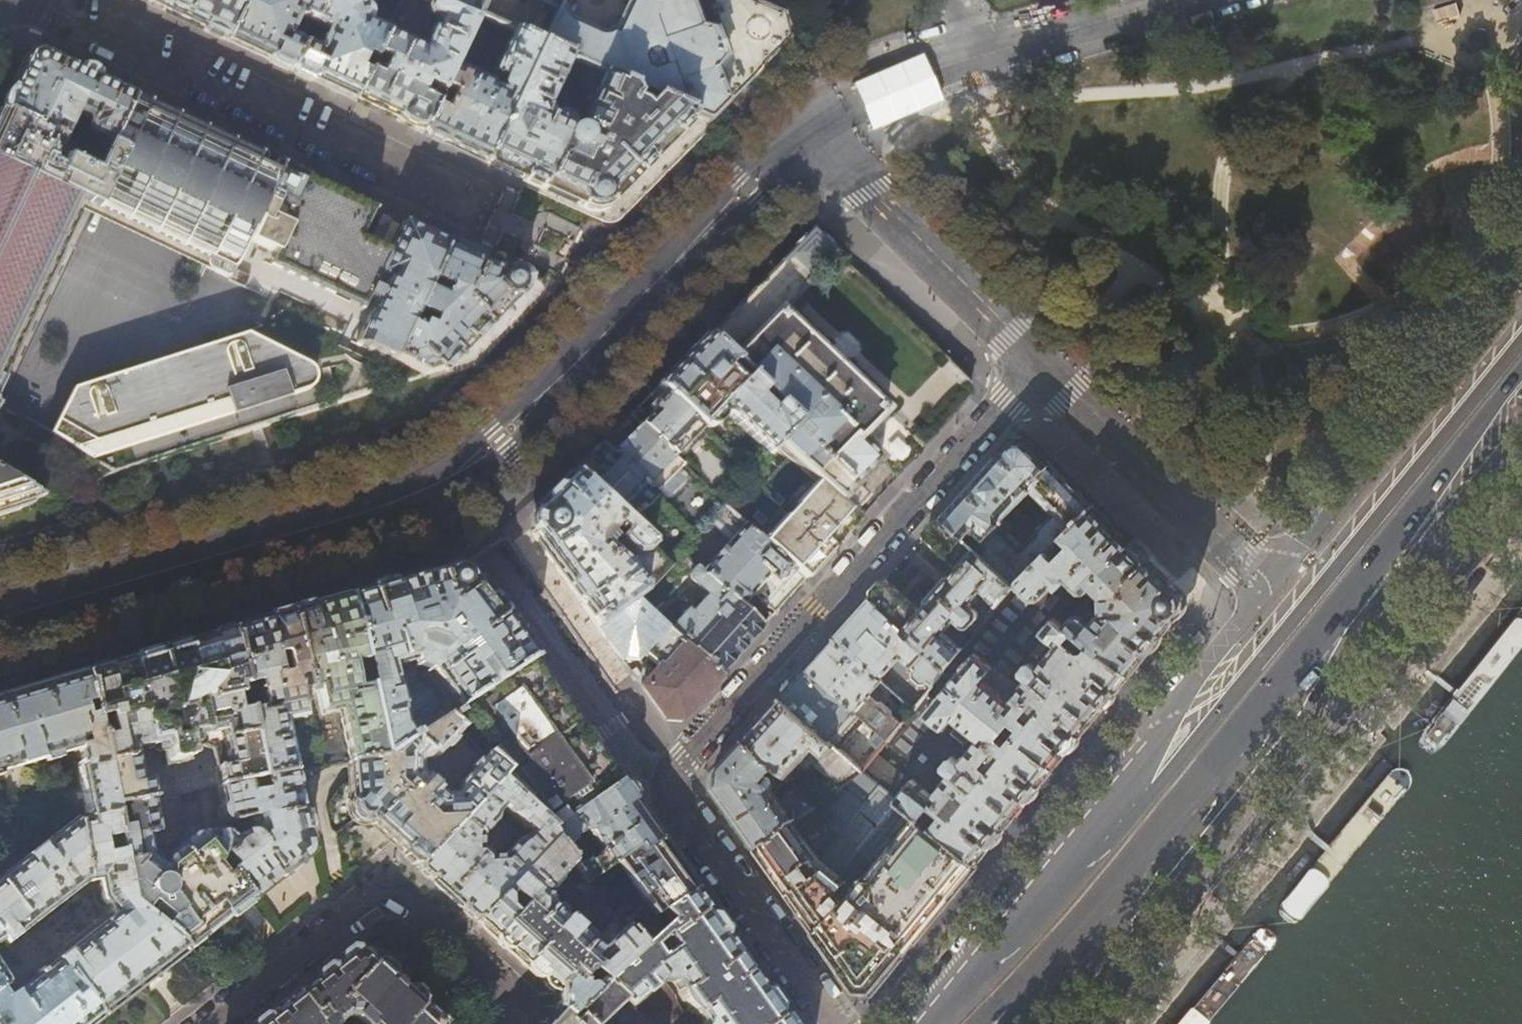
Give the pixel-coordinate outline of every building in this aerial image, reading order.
[(141,0),(163,10),(168,0),(141,0)] [(163,10),(193,25),(205,30),(204,31),(221,39),(222,38),(227,40),(245,0),(168,0),(163,10)] [(227,40),(258,55),(290,70),(302,44),(297,41),(301,29),(292,25),(296,16),(312,23),(322,0),(245,0),(227,40)] [(312,23),(325,29),(320,40),(311,36),(306,45),(302,44),(290,70),(312,81),(354,100),(386,30),(367,21),(367,16),(367,13),(364,10),(362,7),(365,0),(322,0),(312,23)] [(429,3),(473,24),(477,15),(484,0),(423,0),(429,3)] [(617,36),(613,33),(611,36),(608,38),(605,38),(602,38),(571,21),(568,19),(567,16),(567,12),(558,8),(556,12),(540,46),(573,61),(602,75),(630,87),(637,91),(642,84),(645,85),(650,85),(656,82),(662,85),(655,99),(706,123),(724,106),(713,73),(722,63),(714,37),(701,33),(692,0),(634,0),(617,36)] [(542,6),(556,12),(558,8),(562,0),(545,0),(542,6)] [(752,0),(692,0),(701,33),(714,37),(722,63),(713,73),(724,106),(748,81),(788,40),(785,16),(780,13),(752,0)] [(453,66),(473,24),(429,3),(424,11),(428,17),(436,20),(422,48),(386,30),(354,100),(387,116),(422,132),(434,105),(442,88),(453,66)] [(453,66),(442,88),(452,94),(444,110),(434,105),(422,132),(453,147),(485,162),(540,46),(516,34),(494,73),(505,79),(502,86),(502,88),(504,90),(501,95),(493,90),(494,89),(493,86),(492,84),(453,66)] [(549,110),(573,61),(540,46),(485,162),(526,182),(606,219),(614,218),(637,194),(683,147),(706,123),(655,99),(654,99),(643,109),(640,106),(635,103),(633,102),(627,101),(630,98),(629,96),(630,87),(602,75),(593,95),(593,98),(595,100),(583,124),(583,128),(585,130),(583,133),(572,132),(571,131),(572,129),(571,124),(553,116),(551,117),(549,110)] [(12,88),(1,111),(62,141),(74,116),(88,123),(85,131),(85,133),(86,135),(110,145),(133,96),(90,76),(41,52),(27,57),(12,88)] [(372,210),(355,200),(344,197),(281,167),(282,166),(250,151),(133,96),(110,145),(103,160),(84,151),(72,146),(62,141),(1,111),(0,114),(0,390),(85,209),(87,204),(209,262),(206,267),(227,277),(231,277),(233,275),(234,275),(231,282),(246,289),(252,278),(235,270),(250,241),(280,255),(274,267),(335,296),(337,290),(354,298),(356,294),(367,299),(365,303),(362,311),(364,313),(364,312),(363,310),(364,308),(366,309),(374,291),(382,294),(357,346),(394,363),(447,243),(402,222),(389,249),(380,245),(376,253),(365,248),(371,236),(362,232),(372,210)] [(76,139),(72,146),(84,151),(87,145),(76,139)] [(85,209),(206,267),(209,262),(87,204),(85,209)] [(402,222),(393,218),(380,245),(389,249),(402,222)] [(759,283),(707,336),(796,423),(777,445),(788,456),(851,514),(864,500),(852,489),(879,462),(856,440),(881,414),(781,313),(837,254),(812,230),(759,283)] [(539,293),(538,287),(480,259),(447,243),(394,363),(423,377),(471,362),(491,342),(539,293)] [(354,298),(365,303),(367,299),(356,294),(354,298)] [(244,335),(63,379),(34,435),(78,456),(216,423),(222,412),(292,395),(300,378),(296,361),(244,335)] [(658,386),(664,392),(701,429),(704,427),(708,428),(711,427),(713,427),(717,423),(719,420),(720,416),(718,411),(720,410),(767,456),(777,445),(796,423),(707,336),(676,368),(658,386)] [(701,429),(664,392),(648,408),(636,420),(641,425),(673,457),(701,429)] [(625,441),(612,454),(653,494),(655,491),(661,497),(664,498),(666,499),(669,498),(673,496),(685,484),(686,482),(686,479),(685,476),(684,473),(679,468),(682,465),(673,457),(641,425),(625,441)] [(1001,515),(1030,486),(1050,464),(1039,452),(1026,440),(1011,440),(979,475),(940,519),(963,538),(971,529),(975,533),(983,541),(1002,523),(1001,515)] [(585,459),(573,472),(624,522),(641,506),(644,509),(656,497),(653,494),(612,454),(601,444),(585,459)] [(859,521),(851,514),(788,456),(734,516),(805,580),(818,566),(838,544),(859,521)] [(1050,464),(1030,486),(1059,514),(1040,532),(1042,534),(1023,552),(1006,535),(1009,534),(1011,531),(1011,527),(1010,525),(1006,523),(1002,523),(983,541),(975,533),(971,538),(979,546),(975,550),(1014,585),(1093,506),(1064,478),(1050,464)] [(649,547),(624,522),(573,472),(549,496),(534,511),(533,533),(573,590),(598,626),(636,598),(644,593),(630,575),(627,566),(603,542),(608,537),(604,533),(610,527),(619,536),(615,540),(631,557),(639,557),(649,547)] [(0,475),(0,511),(40,499),(0,475)] [(730,540),(702,572),(740,607),(752,594),(774,614),(781,606),(805,580),(734,516),(723,506),(710,521),(730,540)] [(1093,506),(1014,585),(1029,602),(1039,602),(1053,587),(1057,591),(1062,585),(1059,582),(1062,578),(1078,594),(1085,595),(1091,589),(1100,598),(1100,599),(1098,599),(1100,613),(1090,625),(1081,616),(1072,617),(1064,627),(1100,656),(1103,653),(1130,675),(1147,653),(1148,654),(1162,637),(1161,636),(1172,622),(1170,620),(1172,618),(1177,614),(1181,610),(1183,606),(1183,601),(1182,597),(1179,593),(1170,588),(1168,586),(1170,583),(1147,560),(1148,559),(1147,558),(1148,558),(1143,553),(1134,544),(1134,545),(1133,544),(1132,545),(1093,506)] [(975,550),(963,538),(940,519),(923,538),(959,570),(952,577),(947,577),(927,599),(927,605),(921,612),(886,579),(869,598),(946,669),(963,649),(945,633),(956,620),(965,627),(969,627),(972,626),(978,617),(978,614),(977,610),(970,604),(982,591),(998,605),(1014,585),(975,550)] [(762,627),(740,607),(702,572),(694,565),(689,571),(689,577),(699,585),(702,583),(711,590),(691,613),(687,609),(670,628),(720,674),(739,653),(762,627)] [(530,659),(508,629),(478,588),(464,568),(446,567),(399,581),(347,596),(359,663),(367,661),(373,686),(364,688),(377,761),(410,739),(407,734),(405,734),(400,727),(398,717),(400,716),(394,688),(393,688),(391,680),(396,677),(398,675),(400,671),(400,665),(407,662),(409,668),(422,672),(426,669),(454,710),(482,691),(467,669),(475,663),(491,685),(530,659)] [(344,666),(359,663),(347,596),(311,606),(289,613),(304,697),(312,696),(316,716),(307,717),(308,719),(335,714),(346,766),(377,761),(364,688),(350,691),(344,666)] [(636,598),(598,626),(622,660),(633,659),(641,651),(650,660),(660,668),(642,688),(664,718),(679,720),(699,697),(720,674),(670,628),(636,598)] [(852,617),(833,638),(880,680),(900,658),(911,667),(914,664),(935,683),(946,669),(869,598),(852,617)] [(295,698),(304,697),(289,613),(256,622),(231,630),(240,686),(251,684),(257,709),(244,711),(255,782),(289,776),(280,724),(308,719),(307,717),(299,719),(295,698)] [(1116,692),(1130,675),(1103,653),(1100,656),(1064,627),(1055,620),(1051,620),(1039,635),(1054,647),(1036,669),(1031,664),(1027,665),(1021,672),(1022,676),(1027,680),(1021,688),(995,667),(993,669),(974,653),(950,684),(1006,729),(1012,722),(1020,728),(1014,736),(1054,768),(1067,752),(1067,753),(1080,737),(1079,736),(1092,720),(1103,707),(1104,708),(1117,692),(1116,692)] [(194,640),(159,651),(171,722),(174,721),(178,716),(177,712),(182,711),(183,718),(177,729),(179,736),(174,737),(178,761),(178,762),(189,760),(186,747),(214,743),(219,766),(209,767),(213,790),(215,789),(255,782),(244,711),(240,686),(231,630),(194,640)] [(819,653),(806,668),(888,741),(903,723),(875,699),(878,695),(873,691),(882,681),(880,680),(833,638),(819,653)] [(123,661),(85,672),(88,697),(90,696),(91,700),(93,712),(111,808),(150,801),(146,780),(136,781),(129,746),(159,740),(164,763),(178,761),(174,737),(162,739),(161,730),(154,723),(152,717),(158,716),(159,720),(164,724),(171,722),(159,651),(123,661)] [(557,697),(530,659),(491,685),(482,691),(454,710),(442,718),(456,731),(482,753),(502,772),(496,779),(551,829),(617,782),(617,781),(603,761),(557,697)] [(793,682),(779,698),(863,771),(876,755),(886,742),(888,741),(806,668),(793,682)] [(85,672),(0,697),(0,770),(79,747),(82,766),(76,769),(84,817),(71,820),(0,875),(0,882),(14,902),(32,926),(88,883),(103,858),(100,844),(117,841),(111,808),(93,712),(84,714),(80,702),(91,700),(90,696),(88,697),(85,672)] [(926,694),(903,723),(888,741),(886,742),(910,761),(919,750),(949,774),(932,795),(911,779),(909,781),(876,755),(863,771),(921,819),(930,807),(941,816),(932,828),(976,864),(990,846),(990,847),(1003,831),(1002,830),(1014,816),(1026,802),(1027,802),(1040,786),(1039,786),(1054,768),(1014,736),(1006,745),(998,738),(1006,729),(950,684),(935,701),(926,694)] [(751,729),(742,739),(774,767),(788,778),(807,756),(842,786),(863,771),(779,698),(772,705),(751,729)] [(448,741),(456,731),(442,718),(410,739),(377,761),(346,766),(344,767),(350,815),(351,818),(352,819),(354,820),(366,821),(416,866),(496,779),(502,772),(482,753),(472,763),(470,761),(464,768),(466,771),(463,774),(457,781),(454,785),(450,794),(441,796),(417,775),(416,764),(426,762),(430,760),(436,755),(442,749),(443,751),(450,742),(448,741)] [(768,774),(774,767),(742,739),(725,758),(713,771),(712,786),(734,818),(755,847),(816,804),(797,787),(779,801),(772,792),(773,785),(775,781),(775,778),(773,776),(768,774)] [(921,819),(863,771),(842,786),(816,804),(755,847),(803,914),(826,946),(857,989),(872,990),(891,967),(916,937),(940,907),(963,879),(976,864),(932,828),(921,819)] [(289,776),(255,782),(215,789),(219,806),(217,808),(215,812),(215,816),(217,819),(219,822),(222,823),(225,824),(244,821),(247,835),(236,837),(227,841),(222,836),(218,833),(215,833),(202,836),(205,847),(249,901),(278,878),(301,860),(304,855),(305,852),(306,848),(290,776),(289,776)] [(550,839),(546,833),(551,829),(496,779),(416,866),(449,896),(476,920),(550,839)] [(634,805),(617,782),(551,829),(546,833),(550,839),(563,855),(568,852),(564,846),(573,840),(572,838),(581,832),(588,831),(588,833),(589,836),(591,838),(593,839),(600,849),(595,856),(594,856),(587,861),(584,859),(582,860),(577,864),(570,856),(566,858),(570,865),(584,883),(632,848),(636,852),(658,839),(634,805)] [(175,796),(150,801),(111,808),(117,841),(120,856),(129,902),(188,950),(218,926),(249,901),(205,847),(202,836),(185,840),(186,843),(180,844),(174,838),(181,827),(175,796)] [(570,865),(566,858),(563,855),(550,839),(476,920),(512,954),(521,962),(519,964),(522,967),(523,967),(524,966),(533,974),(532,975),(531,975),(535,978),(536,977),(553,992),(554,1007),(564,1018),(600,982),(636,949),(617,925),(596,953),(560,919),(561,917),(558,910),(547,908),(547,896),(544,896),(544,892),(570,865)] [(677,866),(658,839),(636,852),(632,848),(584,883),(617,925),(636,949),(666,922),(660,913),(694,889),(677,866)] [(120,856),(103,858),(88,883),(99,881),(102,899),(115,917),(57,960),(100,1019),(150,979),(188,950),(129,902),(120,856)] [(14,902),(0,882),(0,913),(14,902)] [(784,1017),(725,933),(694,889),(660,913),(666,922),(636,949),(600,982),(626,1008),(658,980),(670,980),(677,991),(678,995),(682,1002),(686,1006),(691,1010),(701,1023),(789,1023),(784,1017)] [(2,942),(5,946),(32,926),(14,902),(0,913),(0,943),(2,942)] [(401,988),(402,987),(397,982),(392,977),(391,978),(357,946),(257,1023),(331,1023),(342,1015),(352,1017),(359,1023),(441,1023),(401,988)] [(0,992),(0,1023),(94,1023),(100,1019),(57,960),(6,1000),(0,992)] [(626,1008),(600,982),(564,1018),(562,1021),(565,1023),(597,1023),(608,1013),(615,1019),(615,1023),(642,1023),(626,1008)] [(562,1021),(564,1018),(554,1007),(539,1023),(565,1023),(562,1021)]
